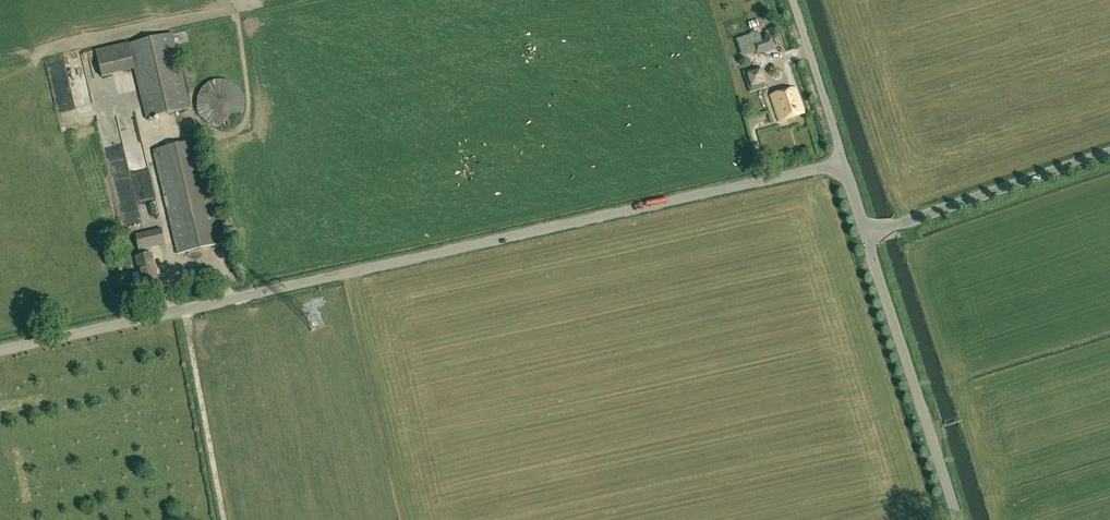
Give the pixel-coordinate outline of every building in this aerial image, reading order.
[(173,33),(128,44),(135,70),(146,118),(191,108),(173,33)] [(752,44),(756,54),(762,52),(759,42),(752,44)] [(135,70),(128,44),(128,43),(96,50),(102,78),(135,70)] [(80,61),(94,58),(93,50),(78,53),(80,61)] [(751,92),(767,87),(760,66),(745,71),(751,92)] [(197,105),(197,108),(198,110),(199,112),(200,114),(201,117),(202,118),(204,120),(205,122),(207,123),(209,125),(211,126),(214,127),(216,127),(218,128),(221,128),(223,128),(226,127),(228,127),(230,126),(232,125),(234,124),(236,122),(238,121),(240,119),(241,117),(242,115),(243,113),(244,111),(245,108),(245,106),(245,104),(245,101),(245,99),(244,97),(243,94),(242,92),(241,90),(239,88),(238,87),(236,85),(234,84),(232,82),(230,81),(228,81),(225,80),(223,80),(220,80),(218,80),(216,80),(213,81),(211,82),(209,83),(207,84),(205,86),(203,88),(202,89),(201,91),(199,94),(198,96),(198,98),(197,100),(197,103),(197,105)] [(772,96),(780,121),(805,113),(797,88),(772,96)] [(223,244),(199,139),(153,150),(178,255),(223,244)] [(123,150),(126,166),(143,162),(139,146),(123,150)] [(139,250),(165,244),(162,229),(135,234),(139,250)] [(158,282),(151,254),(137,257),(143,285),(158,282)]
